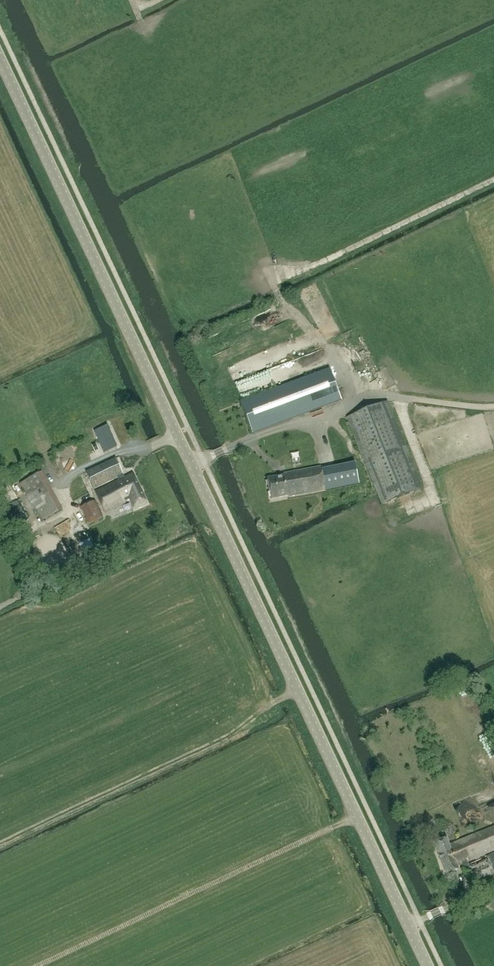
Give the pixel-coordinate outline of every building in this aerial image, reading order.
[(284,334),(299,328),(296,321),(281,328),(284,334)] [(214,335),(220,347),(228,343),(221,331),(214,335)] [(320,353),(330,351),(329,344),(318,346),(320,353)] [(300,355),(240,375),(244,389),(261,383),(259,379),(303,365),(300,355)] [(241,402),(253,432),(341,399),(329,369),(241,402)] [(422,488),(387,403),(347,419),(381,505),(422,488)] [(319,454),(292,456),(293,464),(319,462),(319,454)] [(95,492),(105,513),(126,503),(125,503),(130,500),(135,510),(147,504),(133,474),(124,478),(115,459),(86,473),(87,476),(85,477),(86,479),(88,478),(94,489),(118,478),(119,481),(95,492)] [(284,475),(267,478),(271,500),(288,496),(288,498),(325,491),(355,485),(351,464),(321,470),(321,467),(283,474),(284,475)] [(20,484),(41,522),(63,510),(42,472),(20,484)] [(104,518),(96,501),(79,508),(87,525),(104,518)] [(78,554),(93,546),(89,539),(75,547),(78,554)] [(467,817),(478,810),(476,807),(479,805),(474,798),(460,807),(467,817)] [(468,864),(467,862),(493,850),(493,827),(449,845),(447,839),(434,843),(446,874),(458,869),(457,866),(463,864),(464,866),(462,867),(470,884),(493,873),(493,853),(468,864)]
